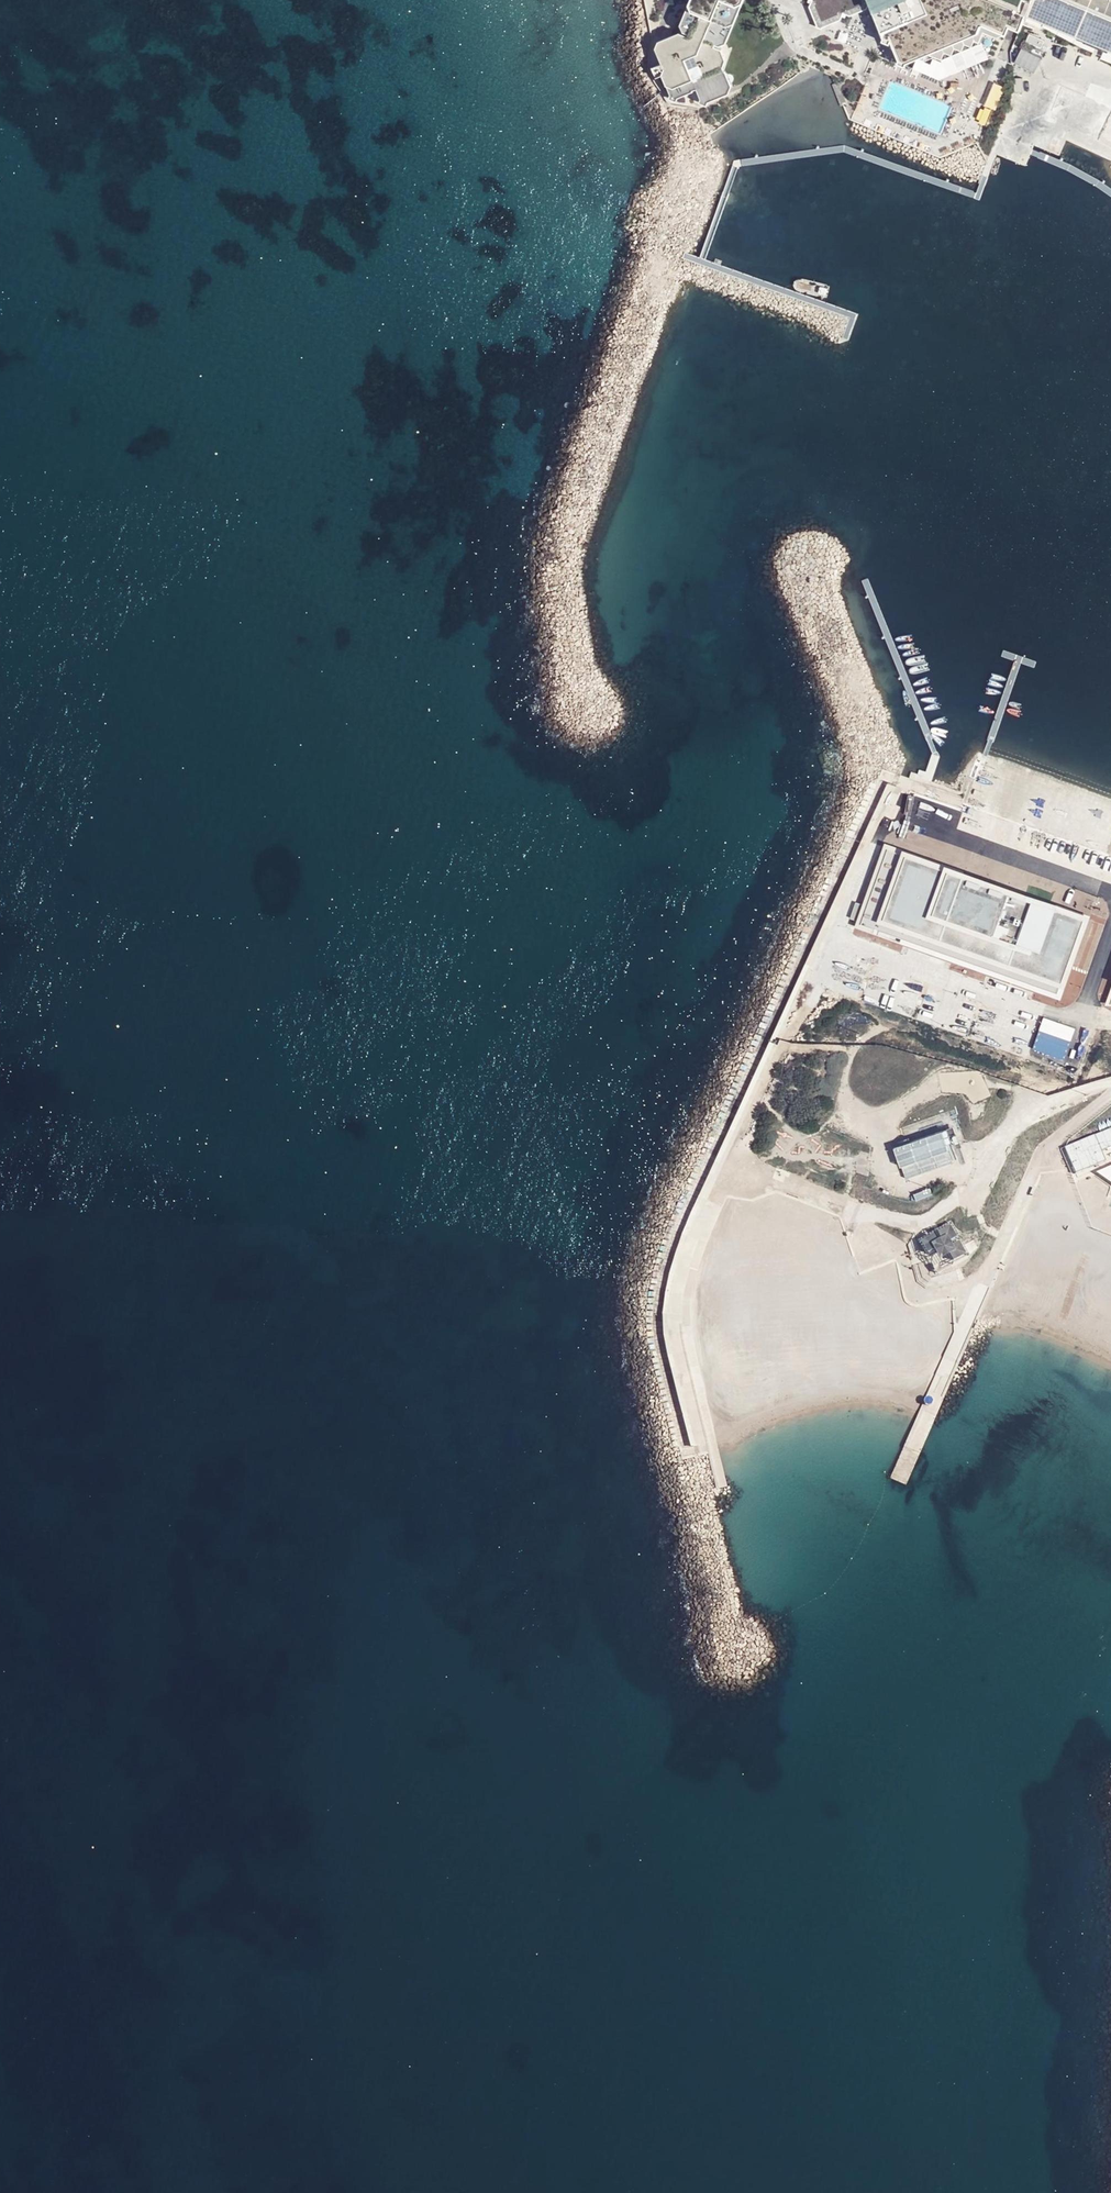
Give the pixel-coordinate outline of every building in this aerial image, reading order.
[(650,39),(648,46),(654,61),(653,62),(644,65),(647,75),(653,72),(654,73),(662,93),(669,96),(684,90),(684,89),(688,87),(693,98),(700,101),(720,92),(724,84),(717,69),(716,70),(715,66),(717,58),(713,47),(706,45),(707,42),(710,44),(718,41),(734,0),(681,0),(672,22),(675,29),(680,31),(678,34),(675,32),(671,30),(650,39)] [(815,26),(834,18),(837,11),(844,14),(861,7),(862,2),(864,1),(863,0),(804,0),(802,5),(810,24),(815,26)] [(885,38),(870,0),(867,0),(864,1),(878,37),(876,40),(884,42),(885,38)] [(885,38),(893,58),(901,61),(912,57),(918,60),(921,53),(936,60),(939,52),(946,55),(949,47),(957,50),(960,44),(967,47),(970,40),(974,41),(978,31),(988,36),(992,37),(1001,33),(1005,25),(1015,29),(1020,17),(1025,18),(1033,0),(870,0),(885,38)] [(1110,1),(1108,0),(1033,0),(1025,18),(1026,19),(1027,16),(1029,12),(1045,19),(1096,40),(1103,43),(1110,47),(1110,0),(1110,1)] [(811,39),(815,26),(810,24),(804,36),(811,39)] [(983,55),(981,50),(988,36),(978,31),(974,41),(970,40),(967,47),(960,44),(957,50),(949,47),(946,55),(939,52),(936,60),(921,53),(918,60),(912,57),(901,61),(899,64),(931,76),(983,55)] [(1110,141),(1110,105),(1061,87),(1049,119),(1110,141)] [(1045,117),(1035,142),(1060,151),(1069,126),(1045,117)] [(1091,917),(885,844),(855,927),(1061,1001),(1091,917)] [(950,1227),(939,1234),(945,1244),(956,1238),(950,1227)] [(929,1253),(940,1247),(934,1236),(923,1242),(929,1253)] [(968,1254),(962,1242),(950,1248),(957,1260),(968,1254)]
